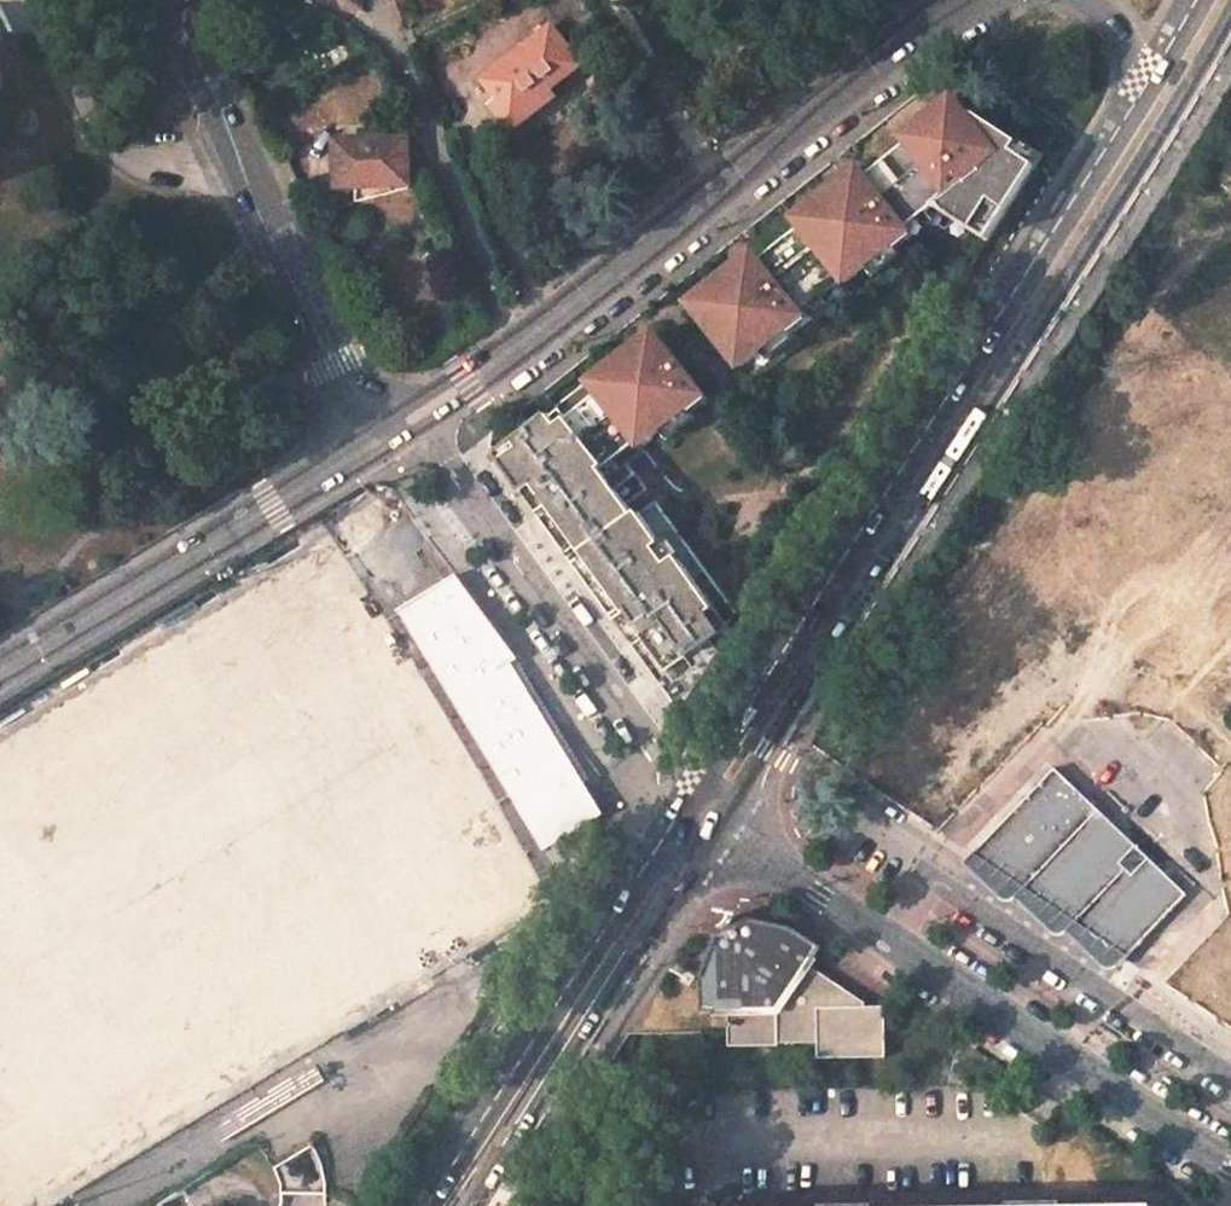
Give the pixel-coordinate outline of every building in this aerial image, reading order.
[(584,68),(554,31),(486,84),(515,121),(584,68)] [(409,137),(338,138),(338,180),(410,178),(409,137)] [(710,299),(695,311),(704,322),(731,357),(740,368),(788,330),(792,335),(808,323),(800,314),(843,280),(846,284),(894,246),(898,251),(914,238),(907,230),(925,215),(890,159),(866,178),(849,191),(843,183),(811,209),(817,217),(760,263),(744,275),(738,267),(706,293),(710,299)] [(866,178),(859,170),(843,183),(849,191),(866,178)] [(754,254),(738,267),(744,275),(760,263),(754,254)] [(704,322),(684,338),(711,373),(731,357),(704,322)] [(654,334),(639,346),(645,355),(661,342),(654,334)] [(550,417),(498,458),(685,714),(729,644),(708,614),(713,607),(678,559),(668,566),(657,551),(663,546),(639,513),(634,517),(615,491),(635,475),(625,461),(688,409),(693,415),(709,402),(661,342),(645,355),(639,346),(606,372),(610,378),(595,390),(600,395),(559,428),(550,417)] [(519,660),(457,574),(405,606),(421,632),(413,636),(445,690),(453,685),(483,736),(476,740),(508,795),(516,790),(551,847),(603,815),(512,664),(519,660)] [(421,632),(405,606),(397,610),(413,636),(421,632)] [(483,736),(453,685),(445,690),(476,740),(483,736)] [(1125,961),(1188,895),(1055,768),(970,857),(1125,961)] [(551,847),(516,790),(508,795),(543,852),(551,847)] [(822,947),(793,928),(749,919),(717,936),(702,979),(703,1013),(729,1013),(729,1047),(779,1046),(779,1040),(818,1041),(819,1059),(886,1057),(885,1008),(832,1009),(832,996),(802,976),(822,947)] [(312,1143),(274,1167),(281,1184),(281,1193),(304,1193),(327,1193),(325,1175),(319,1155),(312,1143)] [(159,1205),(192,1205),(183,1190),(158,1205),(159,1205)]
